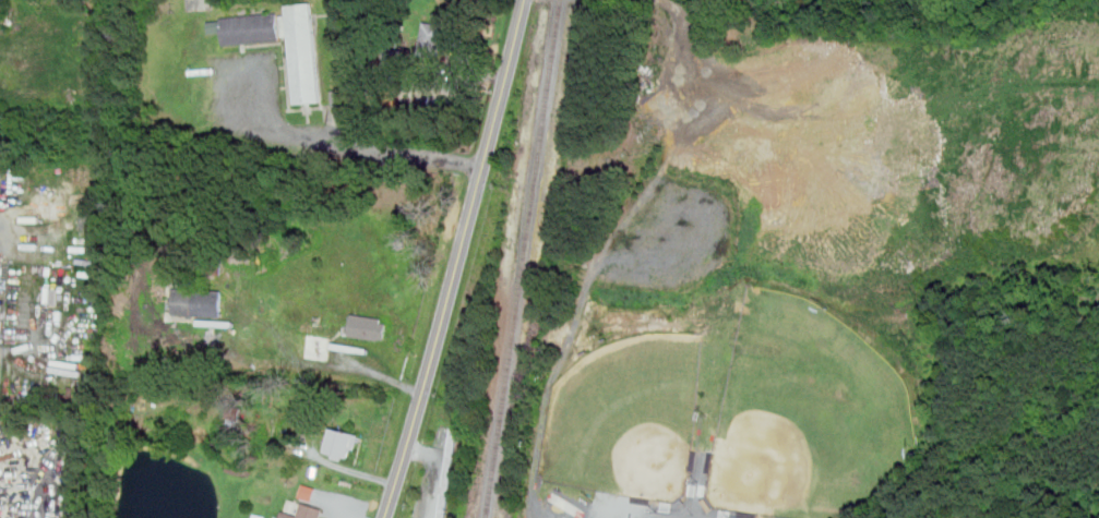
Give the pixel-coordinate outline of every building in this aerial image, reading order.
[(322,101),(313,2),(285,4),(286,19),(287,19),(294,104),(322,101)] [(224,46),(282,40),(278,12),(208,19),(211,34),(223,33),(224,46)] [(441,56),(444,24),(423,22),(420,55),(441,56)] [(174,315),(223,315),(223,288),(174,288),(174,315)] [(349,334),(384,340),(387,318),(353,312),(349,334)] [(328,360),(332,336),(308,333),(306,357),(328,360)] [(359,435),(333,427),(325,451),(351,459),(359,435)] [(300,498),(314,500),(317,487),(303,484),(300,498)] [(324,507),(300,501),(297,511),(284,507),(281,517),(321,517),(324,507)]
